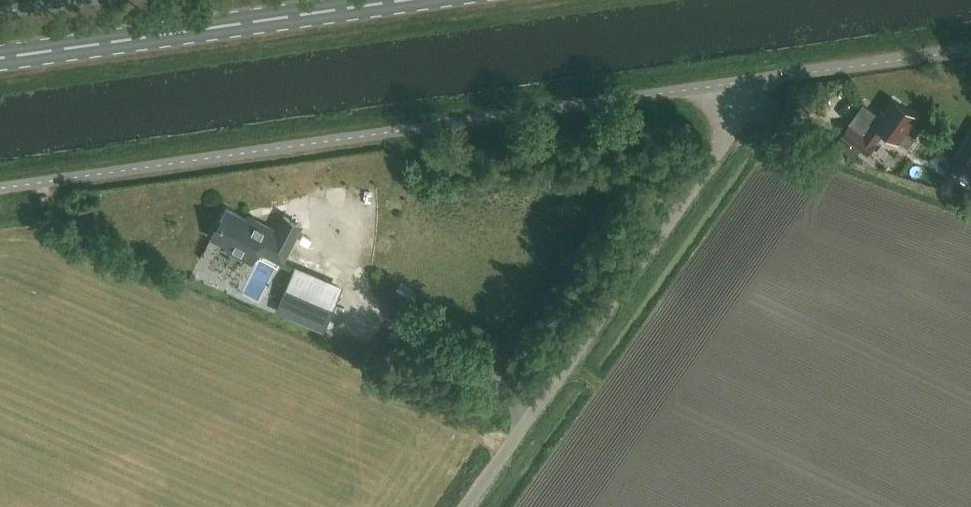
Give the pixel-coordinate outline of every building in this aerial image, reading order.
[(917,117),(894,101),(881,119),(862,105),(840,135),(866,154),(882,132),(897,144),(903,148),(907,148),(913,141),(912,137),(906,133),(917,117)] [(253,225),(226,210),(211,237),(228,246),(227,250),(252,263),(258,251),(281,263),(301,226),(283,216),(275,232),(255,221),(253,225)] [(295,270),(280,310),(306,321),(322,281),(295,270)]
